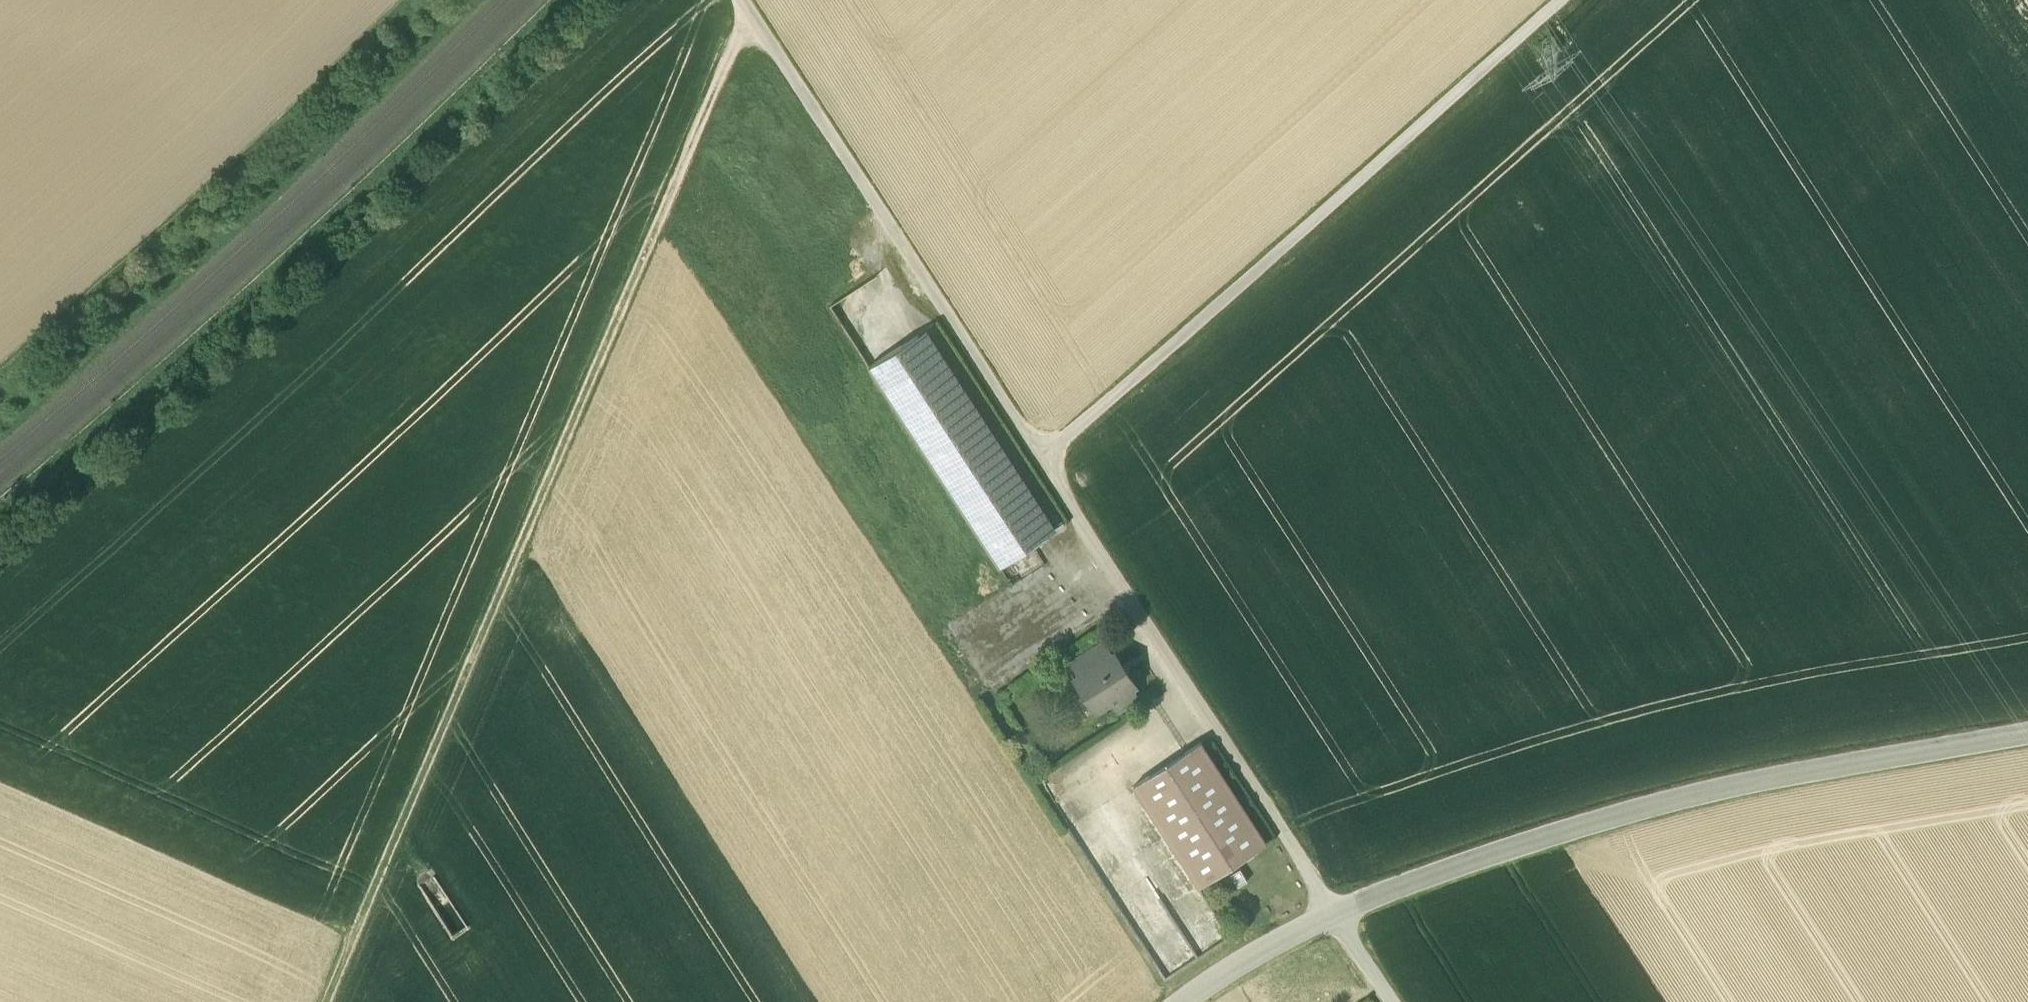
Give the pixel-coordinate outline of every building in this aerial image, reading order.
[(929,327),(879,360),(1010,561),(1059,529),(929,327)] [(1103,642),(1074,662),(1081,674),(1111,655),(1103,642)] [(1081,674),(1075,678),(1086,696),(1093,692),(1103,707),(1112,701),(1118,710),(1125,705),(1131,707),(1132,701),(1139,697),(1133,688),(1136,685),(1115,652),(1081,674)] [(1201,742),(1134,786),(1199,886),(1266,843),(1201,742)] [(1248,881),(1241,869),(1231,875),(1238,887),(1248,881)]
